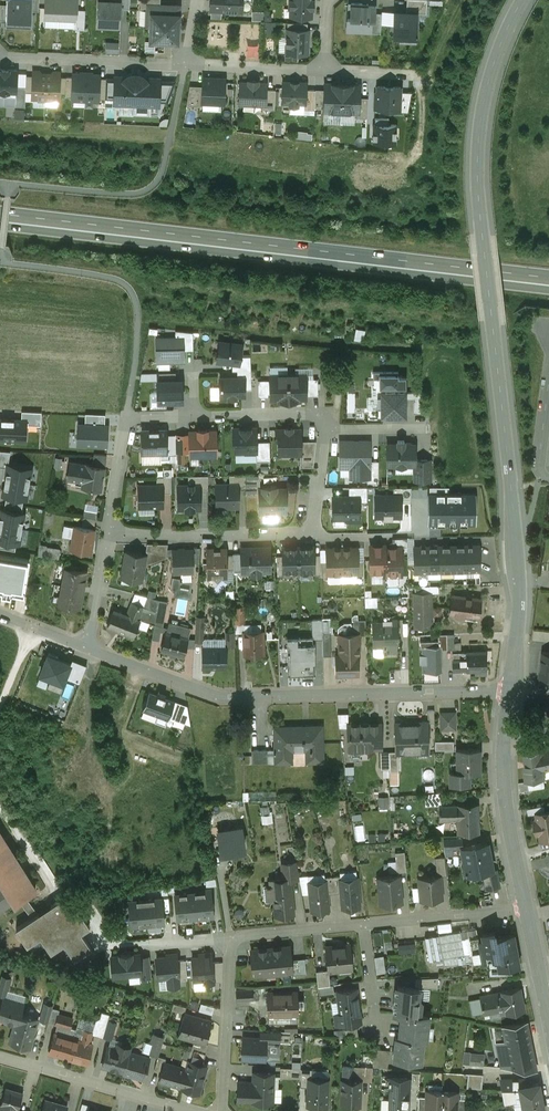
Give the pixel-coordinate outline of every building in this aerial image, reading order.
[(7,0),(7,5),(6,21),(32,22),(32,12),(33,0),(7,0)] [(45,19),(76,20),(76,10),(77,0),(46,0),(45,19)] [(111,2),(121,2),(121,9),(130,9),(130,0),(111,0),(111,2)] [(140,10),(147,10),(148,5),(160,5),(160,0),(141,0),(140,10)] [(210,10),(228,11),(231,13),(234,14),(236,11),(242,12),(242,2),(253,2),(253,0),(211,0),(210,10)] [(291,17),(314,17),(314,10),(316,10),(317,0),(314,0),(292,0),(291,17)] [(407,12),(417,13),(426,13),(427,0),(423,0),(407,0),(407,12)] [(111,2),(98,1),(97,23),(104,23),(103,26),(113,27),(114,23),(120,24),(121,9),(121,2),(111,2)] [(369,4),(348,3),(347,30),(371,31),(371,19),(374,19),(375,13),(375,7),(369,6),(369,4)] [(160,5),(148,5),(147,10),(147,26),(151,27),(151,14),(178,15),(179,15),(179,7),(180,7),(180,6),(179,6),(160,5)] [(85,10),(76,10),(76,20),(76,30),(84,30),(85,10)] [(264,19),(264,11),(253,10),(253,19),(264,19)] [(407,12),(395,12),(394,34),(400,34),(400,42),(416,42),(417,13),(407,12)] [(382,14),(375,13),(374,19),(371,19),(371,31),(371,33),(381,33),(382,14)] [(178,15),(151,14),(151,27),(150,42),(155,42),(172,43),(177,43),(178,43),(178,42),(179,16),(179,15),(178,15)] [(266,31),(275,32),(276,22),(267,20),(266,31)] [(307,30),(287,30),(286,53),(307,54),(308,30),(307,30)] [(172,43),(155,42),(154,57),(170,58),(171,57),(172,43)] [(118,44),(109,43),(109,52),(117,53),(118,44)] [(0,70),(0,97),(16,97),(16,86),(17,71),(0,70)] [(46,74),(42,74),(39,72),(33,72),(33,76),(32,93),(32,98),(45,99),(46,74)] [(53,72),(51,75),(46,74),(45,99),(59,99),(59,94),(60,77),(60,73),(53,72)] [(85,74),(75,74),(74,98),(85,98),(85,74)] [(96,74),(85,74),(85,98),(95,98),(96,74)] [(129,78),(116,77),(115,77),(115,78),(115,79),(114,99),(114,104),(134,105),(133,115),(134,115),(135,81),(131,80),(129,78)] [(159,79),(142,78),(140,81),(135,81),(134,115),(150,115),(150,105),(159,106),(159,101),(160,81),(160,80),(160,79),(159,79)] [(115,79),(106,79),(105,99),(114,99),(115,79)] [(225,79),(203,79),(203,83),(202,102),(224,103),(225,79)] [(249,84),(241,83),(240,103),(262,104),(265,104),(266,89),(266,84),(257,83),(257,81),(249,80),(249,84)] [(175,82),(160,81),(159,101),(167,102),(175,82)] [(203,83),(191,82),(187,106),(202,106),(202,102),(203,83)] [(306,83),(284,82),(283,102),(290,102),(290,105),(298,105),(298,103),(304,103),(305,103),(306,89),(306,83)] [(343,85),(325,84),(325,90),(324,106),(324,111),(342,111),(343,85)] [(360,85),(343,85),(342,111),(355,112),(359,112),(359,97),(360,85)] [(16,86),(16,97),(16,106),(25,107),(26,92),(26,87),(16,86)] [(401,87),(378,86),(377,92),(375,92),(374,111),(393,112),(393,109),(400,110),(401,92),(401,87)] [(276,90),(266,89),(265,104),(262,104),(262,109),(275,110),(276,90)] [(316,90),(306,89),(305,103),(304,103),(304,109),(315,110),(315,105),(316,90)] [(324,106),(325,90),(316,90),(315,105),(324,106)] [(408,112),(411,92),(401,92),(400,110),(400,112),(408,112)] [(368,98),(359,97),(359,112),(355,112),(355,117),(368,117),(368,98)] [(16,109),(16,118),(34,119),(35,110),(16,109)] [(313,139),(313,132),(298,130),(297,138),(313,139)] [(175,330),(176,338),(183,338),(184,351),(194,350),(193,332),(175,330)] [(176,338),(157,338),(157,362),(184,361),(184,351),(183,338),(176,338)] [(241,345),(220,342),(218,361),(232,362),(239,363),(240,356),(241,345)] [(239,363),(232,362),(232,371),(237,371),(251,370),(251,356),(240,356),(239,363)] [(251,370),(237,371),(237,377),(244,377),(244,390),(252,389),(251,370)] [(381,378),(381,387),(406,387),(406,376),(398,376),(398,371),(373,371),(373,378),(381,378)] [(159,372),(159,380),(176,380),(176,372),(159,372)] [(305,374),(288,375),(288,400),(298,400),(298,398),(306,398),(306,396),(306,379),(305,374)] [(288,375),(270,375),(270,380),(271,397),(271,399),(279,399),(279,400),(288,400),(288,375)] [(237,377),(220,378),(221,396),(228,396),(228,398),(237,397),(237,396),(245,395),(244,390),(244,377),(237,377)] [(318,378),(306,379),(306,396),(318,395),(318,378)] [(159,380),(158,380),(158,401),(182,400),(182,380),(176,380),(159,380)] [(270,380),(258,380),(259,397),(271,397),(270,380)] [(405,391),(382,390),(382,414),(405,414),(405,398),(405,391)] [(423,391),(405,391),(405,398),(414,398),(414,412),(423,412),(423,391)] [(21,411),(21,419),(27,419),(27,423),(40,424),(41,412),(21,411)] [(85,414),(85,423),(104,424),(104,415),(85,414)] [(27,439),(27,423),(27,419),(21,419),(0,418),(0,438),(27,439)] [(85,423),(79,423),(79,443),(108,444),(108,424),(104,424),(85,423)] [(293,427),(286,427),(286,429),(276,429),(276,440),(279,440),(279,451),(289,451),(289,453),(300,453),(301,453),(301,440),(301,431),(293,431),(293,427)] [(256,428),(233,428),(234,440),(235,440),(235,451),(245,451),(245,453),(256,452),(257,452),(256,441),(256,428)] [(166,430),(142,431),(142,453),(161,452),(167,452),(166,435),(166,430)] [(198,431),(190,431),(190,435),(190,451),(190,456),(216,455),(216,430),(207,430),(198,431)] [(176,434),(166,435),(167,452),(161,452),(161,459),(170,459),(169,454),(176,454),(176,434)] [(190,435),(176,435),(176,434),(176,454),(176,451),(190,451),(190,435)] [(316,440),(301,440),(301,453),(300,453),(300,466),(313,466),(316,440)] [(370,440),(340,441),(340,467),(350,467),(350,477),(367,477),(370,477),(370,471),(370,440)] [(404,440),(398,440),(398,443),(387,443),(387,465),(414,465),(415,465),(415,459),(415,443),(404,443),(404,440)] [(270,441),(256,441),(257,452),(256,452),(256,461),(270,461),(270,441)] [(0,453),(0,467),(7,468),(8,464),(10,451),(0,451),(0,453)] [(107,456),(94,455),(92,466),(105,468),(107,456)] [(431,459),(415,459),(415,465),(414,465),(414,480),(431,480),(431,459)] [(92,466),(70,462),(67,479),(83,482),(82,487),(101,491),(105,468),(92,466)] [(5,480),(30,484),(32,468),(8,464),(7,468),(5,480)] [(379,471),(370,471),(370,477),(367,477),(367,482),(379,482),(379,471)] [(260,474),(245,475),(245,489),(245,493),(259,492),(259,489),(260,489),(260,474)] [(245,475),(230,475),(230,485),(238,485),(238,489),(245,489),(245,475)] [(208,476),(188,476),(189,485),(200,485),(200,489),(208,489),(208,476)] [(171,477),(157,477),(157,485),(162,485),(162,493),(171,493),(171,477)] [(27,500),(30,484),(5,480),(3,496),(5,496),(23,499),(27,500)] [(157,485),(141,485),(141,491),(139,491),(139,503),(146,503),(146,507),(163,507),(162,493),(162,485),(157,485)] [(189,485),(178,485),(179,506),(189,506),(189,509),(200,509),(200,489),(200,485),(189,485)] [(230,485),(216,485),(217,506),(238,506),(238,489),(238,485),(230,485)] [(276,487),(263,487),(263,489),(260,489),(259,489),(259,492),(260,512),(264,512),(264,514),(277,514),(277,512),(286,512),(285,488),(276,488),(276,487)] [(402,494),(376,495),(376,516),(385,516),(385,518),(394,518),(394,516),(403,516),(402,494)] [(477,494),(430,494),(430,524),(477,524),(477,494)] [(23,499),(5,496),(4,503),(21,506),(23,499)] [(358,497),(335,497),(335,517),(348,517),(348,520),(358,520),(358,497)] [(3,510),(20,513),(21,506),(4,503),(3,510)] [(86,504),(85,510),(97,512),(98,506),(86,504)] [(20,528),(22,513),(20,513),(3,510),(0,509),(0,525),(20,528)] [(97,512),(85,510),(83,517),(96,519),(97,512)] [(96,519),(83,517),(82,524),(95,526),(96,519)] [(20,528),(0,525),(0,539),(16,542),(17,542),(20,528)] [(94,530),(75,527),(72,549),(90,553),(94,530)] [(407,552),(407,538),(392,538),(393,547),(401,547),(401,552),(407,552)] [(0,539),(0,548),(14,550),(16,542),(0,539)] [(168,544),(147,544),(146,552),(166,555),(168,544)] [(47,546),(40,545),(38,555),(59,558),(60,551),(47,549),(47,546)] [(385,545),(370,546),(371,572),(373,572),(375,574),(380,574),(382,572),(382,571),(385,571),(384,547),(385,547),(385,545)] [(466,545),(453,546),(453,571),(466,571),(466,545)] [(479,571),(479,545),(466,545),(466,571),(479,571)] [(427,546),(414,547),(415,572),(428,572),(427,546)] [(440,546),(427,546),(428,572),(441,572),(440,546)] [(453,571),(453,546),(440,546),(441,572),(453,571)] [(200,547),(192,548),(192,550),(193,561),(192,561),(192,563),(199,563),(200,547)] [(298,547),(283,548),(283,555),(284,571),(299,571),(298,547)] [(313,547),(298,547),(299,571),(313,570),(314,570),(314,555),(313,547)] [(401,552),(401,547),(393,547),(385,547),(384,547),(385,571),(385,577),(401,576),(401,552)] [(260,549),(251,550),(251,549),(241,549),(241,553),(242,572),(252,572),(252,573),(254,575),(259,575),(261,573),(260,572),(270,571),(270,548),(260,548),(260,549)] [(357,548),(342,549),(343,574),(357,573),(358,573),(357,560),(357,548)] [(226,549),(207,550),(208,576),(213,576),(217,580),(222,576),(227,576),(226,570),(226,554),(226,549)] [(342,549),(327,549),(327,561),(327,574),(328,574),(343,574),(342,549)] [(192,550),(174,551),(174,572),(192,571),(192,563),(192,561),(193,561),(192,550)] [(145,555),(126,552),(122,578),(123,578),(123,575),(132,576),(132,580),(141,581),(145,562),(146,555),(145,555)] [(166,555),(146,552),(145,555),(146,555),(145,562),(150,563),(166,557),(166,555)] [(241,553),(233,554),(233,570),(233,572),(242,572),(241,553)] [(0,556),(0,591),(2,591),(2,595),(11,597),(12,593),(24,595),(30,561),(0,556)] [(87,571),(66,568),(59,604),(80,608),(87,571)] [(191,582),(173,578),(171,588),(176,591),(175,596),(191,599),(192,594),(190,591),(191,582)] [(415,593),(414,593),(415,628),(432,628),(431,593),(429,593),(415,593)] [(376,604),(375,595),(366,596),(366,605),(376,604)] [(481,599),(452,595),(450,614),(478,617),(481,599)] [(159,600),(148,597),(144,607),(139,620),(140,620),(155,625),(159,600)] [(168,601),(159,600),(155,625),(163,627),(168,601)] [(144,607),(132,602),(127,615),(114,610),(107,626),(134,637),(140,620),(139,620),(144,607)] [(243,607),(235,607),(235,624),(244,623),(243,607)] [(205,618),(196,618),(195,637),(204,637),(205,618)] [(322,619),(307,620),(308,634),(322,633),(322,619)] [(365,620),(353,620),(353,624),(350,624),(351,634),(358,634),(358,635),(366,635),(365,620)] [(397,620),(383,621),(383,624),(372,624),(373,648),(383,648),(383,652),(397,651),(397,644),(397,620)] [(177,624),(169,622),(166,633),(188,638),(191,628),(177,624)] [(261,625),(244,626),(244,625),(244,633),(261,632),(261,625)] [(261,632),(244,633),(245,655),(264,654),(263,632),(261,632)] [(166,633),(161,651),(183,656),(188,638),(166,633)] [(235,647),(234,633),(226,633),(227,647),(235,647)] [(331,633),(322,633),(323,656),(331,656),(331,633)] [(351,634),(339,634),(339,655),(358,655),(359,655),(358,635),(358,634),(351,634)] [(447,634),(438,635),(438,647),(440,647),(441,650),(447,650),(447,634)] [(225,639),(205,639),(203,641),(203,648),(225,648),(225,639)] [(51,653),(54,645),(47,643),(45,651),(51,653)] [(315,675),(315,646),(292,646),(292,676),(293,676),(315,675)] [(438,647),(423,647),(423,672),(441,672),(441,650),(440,647),(438,647)] [(203,648),(203,668),(226,668),(226,648),(225,648),(203,648)] [(485,652),(452,653),(453,671),(466,671),(467,671),(486,671),(485,652)] [(543,652),(540,677),(548,678),(548,653),(543,652)] [(71,661),(49,653),(38,682),(60,691),(65,678),(71,661)] [(358,655),(339,655),(336,655),(336,675),(358,674),(358,655)] [(71,661),(65,678),(79,684),(86,665),(72,660),(71,661)] [(175,701),(149,691),(142,710),(158,715),(155,722),(166,726),(168,719),(175,701)] [(187,706),(175,701),(168,719),(173,721),(174,719),(190,725),(187,706)] [(454,713),(441,714),(441,729),(455,729),(454,713)] [(427,725),(408,725),(408,723),(394,724),(395,749),(417,749),(417,753),(429,753),(427,723),(427,725)] [(380,724),(348,725),(349,752),(349,746),(369,746),(369,748),(381,748),(380,724)] [(322,726),(274,727),(275,763),(288,762),(288,750),(310,750),(310,762),(323,761),(322,726)] [(453,741),(435,741),(435,750),(454,750),(453,741)] [(479,749),(457,749),(457,762),(459,762),(459,771),(457,771),(457,772),(468,772),(479,772),(479,758),(478,758),(478,750),(479,750),(479,749)] [(268,750),(252,750),(252,763),(269,763),(268,750)] [(543,751),(524,755),(526,782),(545,779),(545,772),(543,751)] [(389,752),(380,752),(380,770),(389,769),(389,752)] [(398,771),(397,752),(389,752),(389,769),(389,771),(398,771)] [(468,772),(457,772),(450,772),(450,784),(468,784),(468,772)] [(441,804),(440,792),(426,793),(427,805),(441,804)] [(380,796),(380,808),(390,808),(390,796),(380,796)] [(458,805),(439,806),(439,811),(433,811),(434,821),(450,820),(450,819),(458,818),(458,805)] [(478,805),(458,805),(458,818),(458,834),(479,834),(478,805)] [(537,814),(538,821),(535,822),(537,834),(540,834),(541,841),(548,840),(548,812),(537,814)] [(426,819),(415,820),(415,829),(426,828),(426,819)] [(242,828),(218,832),(221,852),(230,850),(231,854),(242,852),(242,848),(245,848),(242,828)] [(0,883),(0,910),(14,902),(15,904),(19,901),(32,918),(16,928),(27,945),(40,936),(51,952),(64,943),(75,958),(91,948),(81,932),(89,926),(77,908),(71,912),(61,898),(38,914),(26,897),(35,890),(0,834),(0,881),(1,883),(0,883)] [(445,843),(446,854),(454,854),(454,842),(445,843)] [(487,842),(462,847),(467,875),(468,875),(468,873),(476,871),(476,873),(483,872),(492,870),(490,860),(488,860),(487,854),(489,854),(487,842)] [(404,852),(395,853),(397,873),(406,872),(404,852)] [(445,857),(435,858),(436,873),(446,872),(445,857)] [(297,862),(282,864),(284,880),(299,879),(297,862)] [(493,872),(492,870),(483,872),(486,888),(499,885),(496,872),(493,872)] [(340,879),(339,879),(341,893),(342,909),(360,907),(357,874),(356,874),(356,878),(340,879)] [(340,876),(332,877),(334,893),(341,893),(339,879),(340,879),(340,876)] [(399,876),(378,878),(380,905),(402,903),(399,876)] [(440,876),(418,878),(420,901),(442,899),(440,876)] [(332,877),(325,877),(325,881),(326,881),(328,894),(334,893),(332,877)] [(282,879),(269,881),(270,886),(267,887),(267,888),(266,888),(267,901),(271,901),(274,900),(275,900),(274,895),(291,893),(290,885),(282,885),(282,879)] [(325,881),(310,882),(309,879),(308,879),(311,912),(329,910),(328,894),(326,881),(325,881)] [(211,916),(208,889),(191,891),(194,918),(211,916)] [(194,918),(191,891),(174,893),(177,919),(194,918)] [(291,893),(274,895),(275,900),(274,900),(276,916),(294,914),(292,893),(291,893)] [(145,896),(148,925),(165,923),(162,895),(145,896)] [(128,898),(131,926),(148,925),(145,896),(128,898)] [(476,929),(425,938),(429,961),(443,959),(444,966),(483,959),(480,940),(478,941),(476,929)] [(512,934),(494,938),(497,957),(499,967),(499,969),(510,966),(518,965),(512,934)] [(494,938),(480,940),(483,959),(497,957),(494,938)] [(399,953),(416,953),(416,943),(399,944),(399,953)] [(349,946),(336,947),(336,946),(325,947),(328,972),(353,969),(350,945),(349,945),(349,946)] [(289,948),(251,951),(253,968),(260,968),(261,975),(291,972),(292,972),(291,960),(289,948)] [(139,950),(111,952),(113,975),(142,973),(142,978),(151,977),(149,954),(139,955),(139,950)] [(213,953),(191,955),(193,981),(202,980),(203,983),(215,982),(213,953)] [(177,954),(162,955),(163,973),(178,972),(177,954)] [(377,973),(386,972),(385,955),(376,956),(377,973)] [(305,959),(291,960),(292,972),(291,972),(292,976),(306,974),(305,959)] [(510,966),(499,969),(499,967),(489,970),(489,976),(512,975),(510,966)] [(325,971),(316,972),(318,988),(326,986),(325,971)] [(0,981),(0,994),(6,996),(11,979),(1,976),(0,981)] [(438,978),(416,979),(415,987),(437,989),(438,978)] [(326,986),(318,988),(319,996),(333,994),(333,986),(326,986)] [(419,989),(397,987),(397,988),(396,1006),(395,1006),(395,1007),(395,1013),(395,1014),(401,1014),(428,1017),(419,1016),(420,1000),(418,997),(419,989)] [(519,988),(501,992),(506,1013),(506,1014),(524,1010),(519,988)] [(356,989),(337,991),(340,1015),(335,1016),(336,1026),(361,1023),(359,1012),(356,989)] [(501,992),(490,994),(490,996),(480,998),(483,1014),(499,1010),(500,1015),(506,1013),(501,992)] [(296,993),(268,994),(269,1015),(296,1015),(296,993)] [(3,998),(0,1010),(0,1017),(7,1020),(6,1022),(15,1025),(18,1013),(20,1014),(23,1004),(3,998)] [(214,1007),(201,1003),(199,1011),(212,1015),(214,1007)] [(53,1006),(45,1004),(40,1020),(48,1022),(52,1008),(53,1006)] [(186,1007),(173,1004),(171,1010),(184,1014),(184,1013),(185,1014),(186,1007)] [(59,1010),(52,1008),(48,1022),(55,1024),(59,1010)] [(73,1019),(58,1015),(60,1010),(59,1010),(55,1024),(70,1029),(73,1019)] [(20,1014),(18,1013),(15,1025),(9,1042),(30,1048),(38,1019),(20,1014)] [(185,1014),(184,1013),(184,1014),(178,1036),(194,1040),(205,1043),(211,1021),(185,1014)] [(428,1017),(401,1014),(399,1038),(399,1039),(422,1041),(426,1041),(426,1040),(424,1040),(425,1027),(427,1027),(428,1017)] [(109,1021),(104,1037),(112,1039),(116,1023),(109,1021)] [(527,1023),(503,1028),(506,1043),(511,1068),(536,1070),(527,1023)] [(93,1033),(84,1030),(82,1036),(75,1034),(73,1039),(90,1043),(93,1033)] [(280,1033),(261,1032),(260,1038),(266,1038),(266,1042),(280,1043),(280,1033)] [(73,1039),(55,1033),(49,1053),(68,1058),(73,1039)] [(163,1038),(155,1035),(149,1054),(158,1056),(163,1038)] [(260,1038),(243,1037),(242,1059),(265,1060),(265,1059),(268,1056),(268,1050),(266,1047),(266,1042),(266,1038),(260,1038)] [(422,1041),(399,1039),(399,1038),(396,1038),(394,1061),(420,1064),(420,1063),(418,1062),(419,1051),(421,1051),(422,1041)] [(90,1043),(73,1039),(68,1058),(86,1064),(92,1044),(90,1043)] [(205,1043),(194,1040),(189,1060),(203,1063),(208,1044),(205,1043)] [(506,1043),(496,1045),(501,1067),(511,1068),(506,1043)] [(118,1045),(116,1050),(108,1047),(102,1067),(123,1073),(124,1073),(129,1052),(130,1053),(131,1048),(118,1045)] [(486,1064),(486,1052),(464,1051),(464,1064),(486,1064)] [(130,1053),(129,1052),(124,1073),(123,1073),(123,1074),(144,1080),(150,1058),(130,1053)] [(166,1058),(158,1056),(154,1069),(161,1071),(164,1063),(166,1058)] [(189,1060),(186,1069),(181,1087),(181,1088),(199,1093),(207,1065),(203,1063),(189,1060)] [(164,1063),(161,1071),(159,1081),(181,1087),(186,1069),(164,1063)] [(354,1067),(343,1066),(342,1079),(354,1080),(354,1067)] [(372,1067),(361,1066),(360,1077),(364,1077),(363,1081),(372,1081),(372,1067)] [(301,1069),(280,1068),(280,1078),(301,1079),(301,1069)] [(419,1089),(419,1073),(412,1072),(411,1089),(419,1089)] [(273,1073),(254,1073),(253,1083),(253,1101),(253,1102),(272,1102),(273,1073)] [(483,1075),(468,1074),(467,1088),(482,1089),(483,1075)] [(310,1079),(309,1079),(308,1104),(328,1105),(329,1080),(322,1079),(310,1079)] [(342,1079),(341,1079),(340,1105),(360,1106),(361,1080),(354,1080),(342,1079)] [(522,1080),(500,1079),(502,1087),(503,1098),(521,1096),(519,1088),(523,1087),(522,1080)] [(248,1083),(238,1082),(237,1100),(253,1101),(253,1083),(253,1084),(248,1084),(248,1083)] [(519,1088),(521,1096),(524,1110),(544,1110),(539,1084),(523,1087),(519,1088)] [(409,1088),(390,1087),(389,1100),(389,1109),(391,1109),(408,1110),(409,1088)] [(22,1093),(6,1089),(1,1104),(18,1109),(22,1093)] [(426,1091),(426,1097),(426,1110),(441,1110),(442,1092),(426,1091)] [(442,1092),(441,1110),(457,1110),(457,1098),(457,1093),(442,1092)] [(418,1097),(418,1110),(426,1110),(426,1097),(418,1097)] [(457,1098),(457,1110),(465,1110),(466,1099),(457,1098)] [(382,1099),(381,1110),(382,1110),(391,1110),(391,1109),(389,1109),(389,1100),(382,1099)] [(45,1100),(42,1110),(66,1110),(67,1106),(45,1100)]
